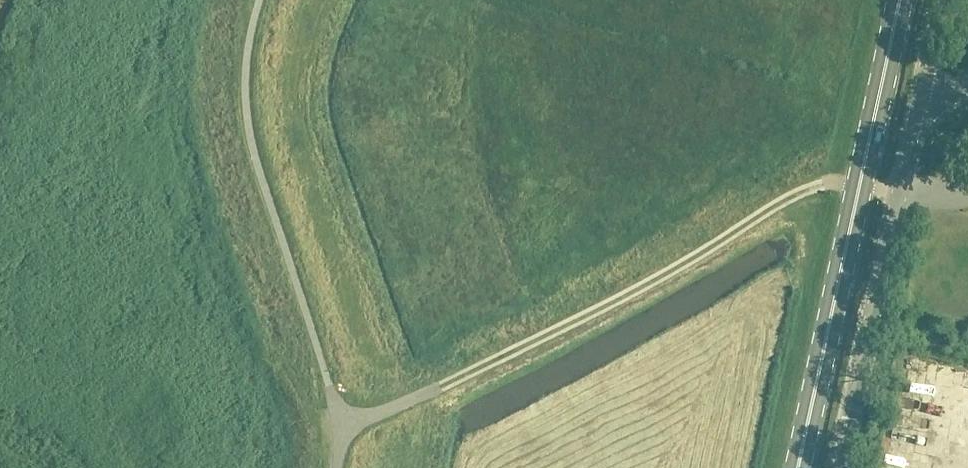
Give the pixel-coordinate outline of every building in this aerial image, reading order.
[(896,382),(921,388),(925,368),(900,363),(896,382)]
